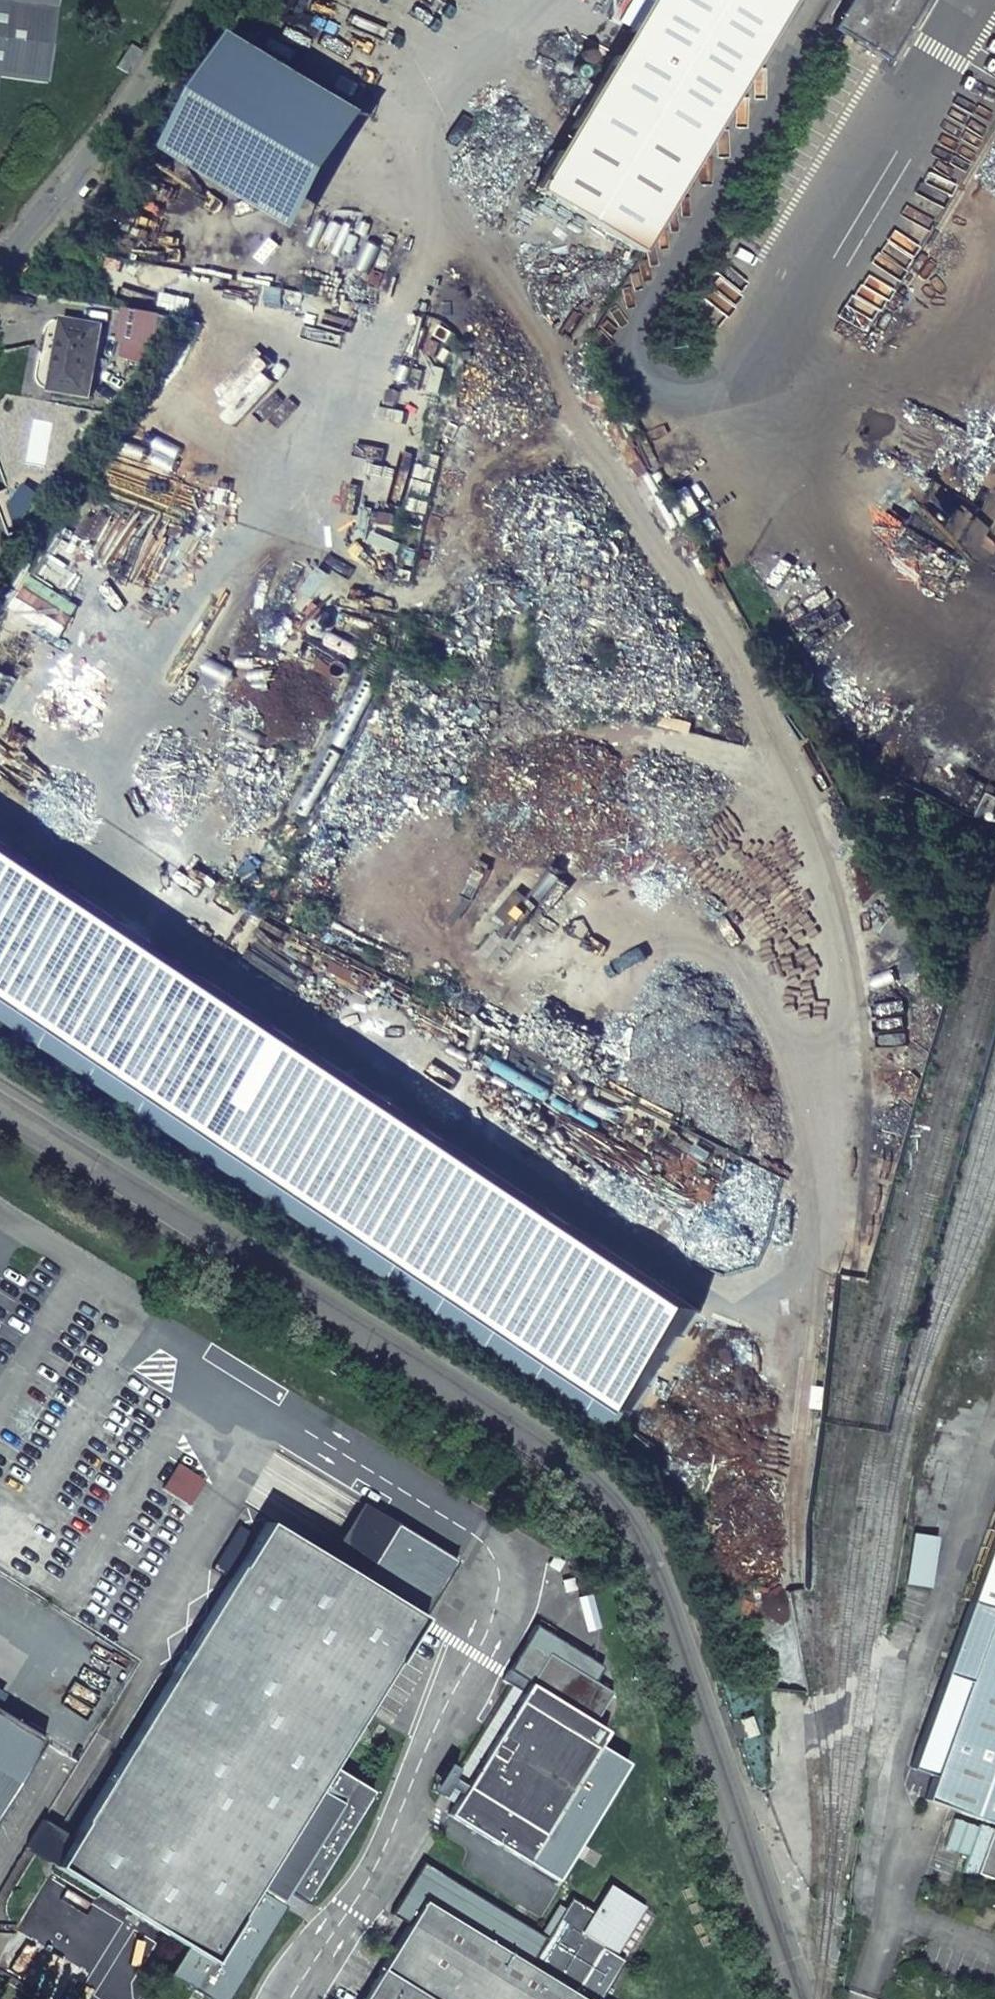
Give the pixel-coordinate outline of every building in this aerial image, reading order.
[(44,85),(55,0),(0,0),(0,78),(44,85)] [(793,0),(649,0),(592,95),(699,158),(793,0)] [(887,61),(925,0),(849,0),(832,27),(887,61)] [(378,116),(241,34),(171,150),(308,233),(378,116)] [(126,75),(141,52),(130,45),(114,68),(126,75)] [(641,252),(699,158),(592,95),(535,190),(641,252)] [(126,342),(154,347),(175,317),(132,309),(126,342)] [(55,389),(93,397),(105,329),(67,322),(55,389)] [(623,1436),(705,1318),(0,835),(0,1004),(623,1436)] [(266,1523),(74,1837),(56,1865),(187,1944),(170,1972),(215,1998),(226,1998),(285,1903),(255,1886),(261,1875),(303,1901),(371,1791),(329,1765),(420,1618),(360,1581),(395,1524),(363,1504),(328,1562),(266,1523)] [(906,1766),(930,1775),(921,1799),(993,1824),(974,1874),(994,1881),(994,1515),(906,1766)] [(527,1860),(606,1731),(592,1722),(611,1690),(549,1652),(529,1685),(451,1816),(527,1860)] [(0,1712),(0,1807),(42,1738),(0,1712)] [(27,1847),(56,1865),(74,1837),(44,1819),(27,1847)] [(364,1998),(602,1998),(626,1960),(617,1955),(618,1953),(614,1951),(643,1905),(611,1885),(595,1911),(572,1896),(530,1965),(423,1900),(364,1998)] [(614,1951),(618,1953),(647,1907),(643,1905),(614,1951)]
